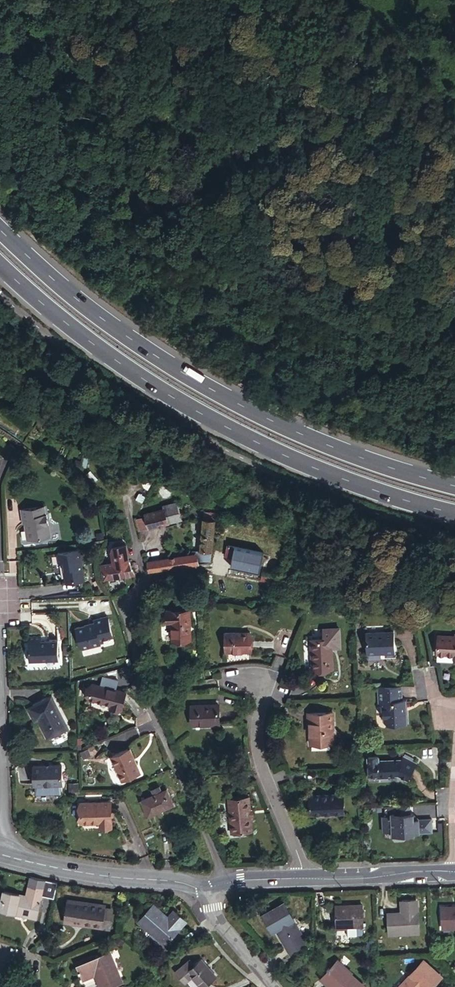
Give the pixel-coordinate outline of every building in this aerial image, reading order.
[(172,509),(149,515),(153,530),(185,521),(181,504),(171,506),(172,509)] [(45,515),(44,507),(23,510),(26,524),(28,524),(30,539),(53,536),(50,514),(49,514),(45,515)] [(208,519),(220,522),(222,514),(209,512),(208,519)] [(271,512),(270,517),(283,520),(284,515),(271,512)] [(204,550),(214,553),(216,546),(220,522),(208,519),(204,550)] [(150,520),(142,522),(144,532),(153,530),(150,520)] [(125,561),(131,560),(130,553),(132,550),(131,543),(128,544),(125,541),(120,542),(125,561)] [(226,558),(234,560),(237,546),(228,545),(226,558)] [(237,546),(234,560),(230,575),(242,577),(243,570),(251,572),(251,571),(255,550),(237,546)] [(84,559),(83,550),(60,553),(61,564),(64,563),(68,583),(87,580),(84,559)] [(214,553),(204,550),(197,551),(197,554),(200,567),(212,565),(214,553)] [(265,552),(255,550),(251,571),(261,573),(265,552)] [(152,573),(200,567),(197,554),(154,563),(153,559),(149,561),(152,573)] [(125,561),(128,577),(138,575),(133,560),(131,560),(125,561)] [(277,577),(264,575),(263,583),(276,585),(277,577)] [(191,613),(169,613),(169,625),(174,625),(174,644),(192,643),(191,613)] [(102,641),(105,640),(114,637),(109,615),(96,618),(97,623),(89,626),(89,625),(78,628),(83,649),(102,645),(102,641)] [(327,631),(314,631),(315,662),(333,661),(333,641),(342,641),(342,621),(327,621),(327,631)] [(255,632),(229,636),(230,655),(257,652),(255,632)] [(60,661),(60,640),(42,641),(42,635),(31,635),(31,661),(60,661)] [(396,662),(394,636),(366,637),(367,660),(386,658),(387,662),(396,662)] [(441,638),(439,656),(454,657),(454,639),(441,638)] [(92,699),(114,704),(118,705),(117,707),(123,709),(127,692),(96,684),(92,699)] [(409,728),(408,704),(402,704),(401,689),(376,690),(376,706),(383,706),(383,710),(383,724),(388,729),(409,728)] [(70,727),(54,696),(30,708),(37,721),(40,719),(50,738),(70,727)] [(219,704),(189,706),(189,723),(220,721),(219,704)] [(332,709),(306,708),(306,719),(308,720),(307,741),(331,741),(332,709)] [(143,772),(132,749),(114,757),(124,780),(143,772)] [(88,750),(81,753),(84,758),(90,756),(88,750)] [(397,779),(408,785),(416,773),(418,769),(403,762),(402,764),(377,765),(377,784),(390,783),(390,779),(397,779)] [(64,784),(64,764),(34,765),(35,785),(64,784)] [(155,794),(163,791),(161,785),(153,789),(155,794)] [(167,789),(163,791),(155,794),(142,799),(149,814),(174,804),(167,789)] [(251,793),(230,796),(233,830),(254,827),(251,793)] [(338,793),(305,793),(305,823),(337,824),(338,793)] [(102,825),(114,824),(113,802),(84,802),(84,822),(102,822),(102,825)] [(411,819),(411,810),(399,810),(399,819),(399,823),(390,823),(383,823),(383,826),(382,827),(381,828),(381,829),(381,831),(381,833),(381,835),(382,836),(384,836),(384,841),(392,841),(392,845),(403,844),(404,847),(414,847),(414,844),(417,844),(416,842),(433,842),(432,827),(419,828),(416,823),(416,819),(411,819)] [(32,890),(29,900),(43,903),(46,893),(32,890)] [(2,913),(16,917),(17,914),(31,918),(31,921),(38,923),(43,903),(29,900),(7,894),(2,913)] [(424,900),(410,901),(410,914),(395,915),(395,934),(426,933),(426,914),(424,914),(424,900)] [(106,909),(69,903),(66,925),(111,933),(114,914),(106,912),(106,909)] [(291,904),(270,916),(280,932),(283,931),(297,954),(313,945),(299,920),(300,919),(291,904)] [(370,905),(343,905),(344,927),(370,927),(370,905)] [(146,925),(174,947),(194,923),(182,914),(176,921),(173,919),(175,917),(160,907),(146,925)] [(334,966),(350,986),(370,986),(374,984),(349,954),(342,960),(341,958),(337,962),(338,963),(334,966)] [(83,965),(89,979),(93,986),(116,986),(103,957),(90,963),(83,965)] [(401,986),(424,986),(429,982),(432,984),(443,972),(426,957),(415,968),(417,970),(401,986)] [(89,960),(71,967),(72,970),(83,965),(90,963),(89,960)] [(195,973),(200,979),(207,986),(216,986),(227,978),(211,960),(203,966),(195,973)] [(195,973),(203,966),(199,961),(185,973),(195,984),(200,979),(195,973)] [(83,965),(72,970),(78,984),(89,979),(83,965)]
